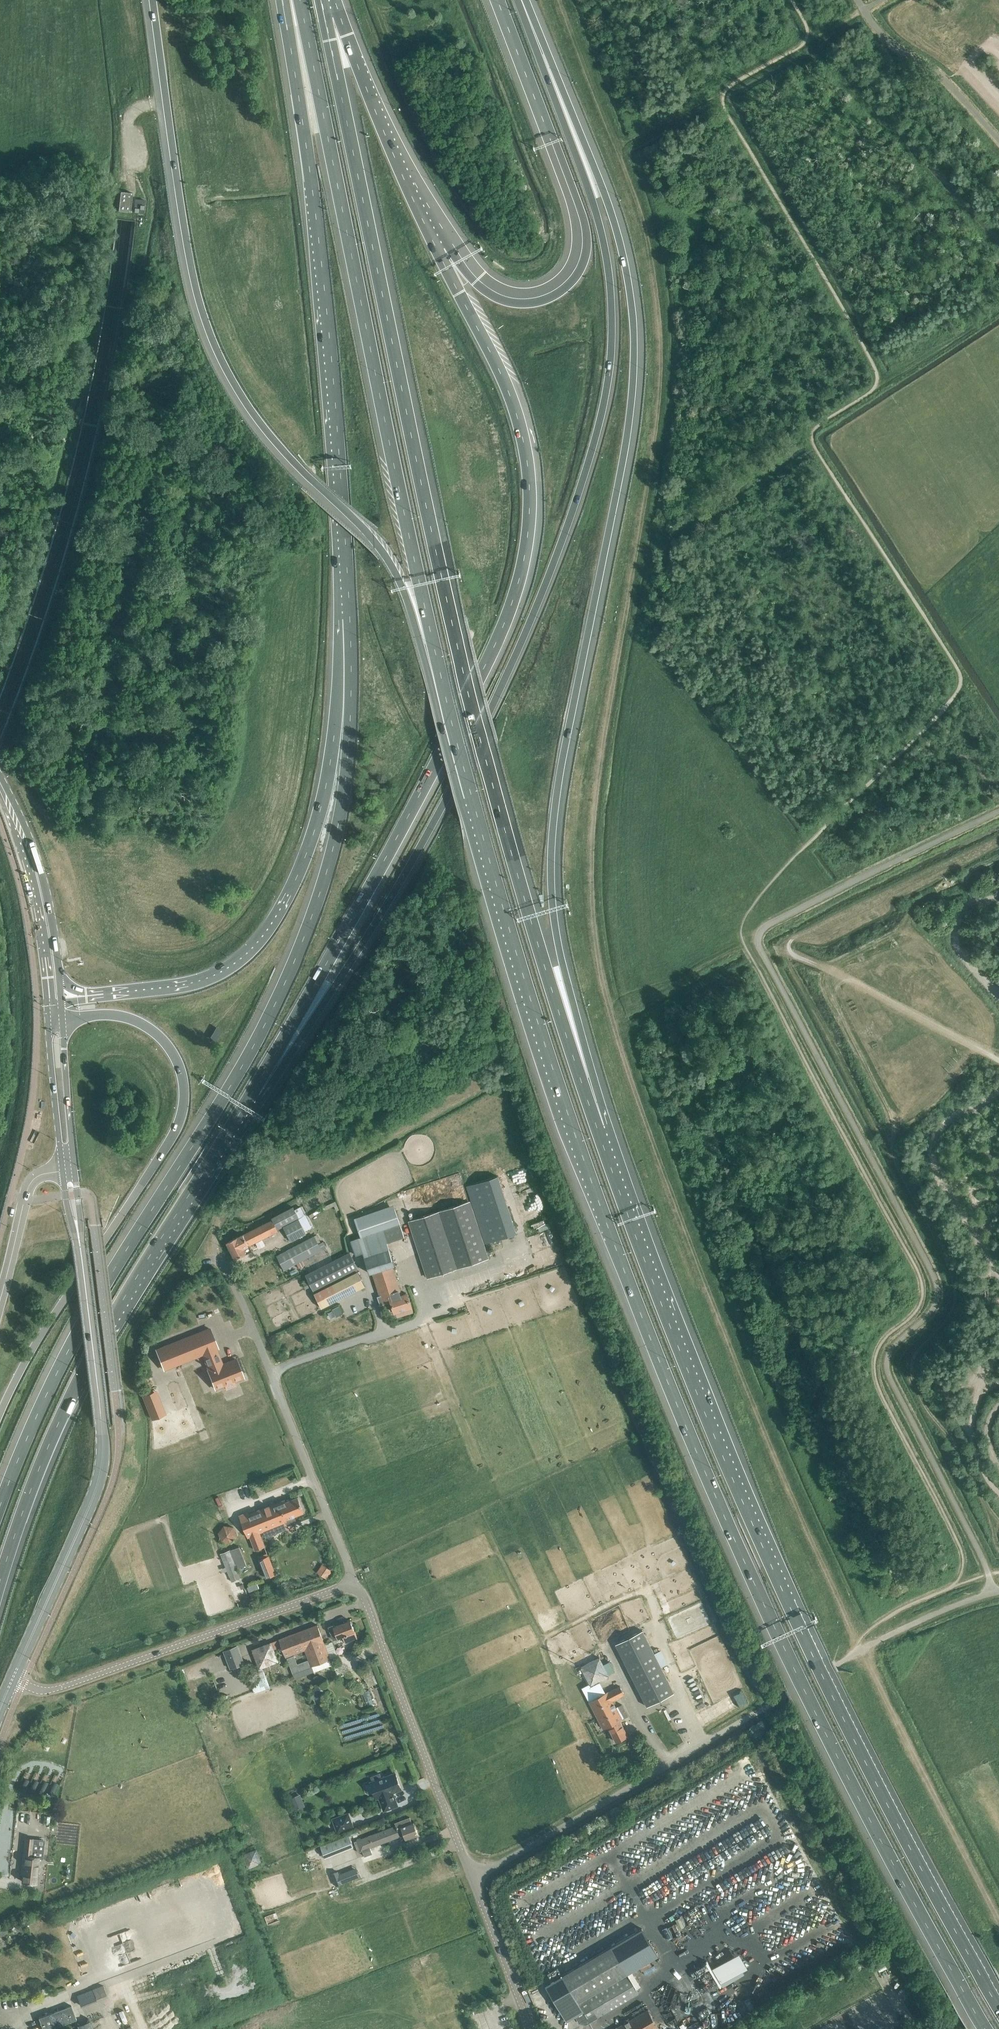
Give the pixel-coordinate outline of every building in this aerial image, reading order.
[(143,213),(144,199),(135,198),(134,212),(143,213)] [(985,1027),(994,1021),(985,1007),(976,1013),(985,1027)] [(210,1037),(216,1041),(222,1030),(216,1027),(210,1037)] [(496,1176),(465,1186),(483,1244),(514,1234),(499,1188),(496,1176)] [(469,1209),(467,1202),(408,1221),(427,1278),(485,1259),(469,1209)] [(271,1218),(272,1220),(238,1238),(237,1237),(227,1242),(236,1259),(246,1254),(246,1253),(251,1250),(249,1246),(278,1230),(277,1229),(282,1227),(290,1241),(306,1232),(305,1231),(312,1227),(306,1214),(305,1214),(301,1206),(300,1207),(298,1203),(293,1206),(294,1207),(271,1218)] [(395,1312),(397,1311),(398,1316),(413,1311),(408,1293),(402,1295),(392,1265),(395,1265),(387,1242),(405,1236),(401,1224),(402,1224),(396,1205),(356,1217),(362,1236),(352,1240),(356,1254),(363,1252),(370,1273),(372,1272),(380,1296),(379,1296),(381,1304),(391,1301),(395,1312)] [(323,1241),(319,1243),(315,1236),(277,1255),(284,1269),(297,1263),(300,1268),(305,1265),(302,1260),(326,1247),(323,1241)] [(357,1269),(359,1268),(350,1252),(305,1275),(321,1306),(365,1284),(357,1269)] [(337,1316),(345,1311),(341,1304),(333,1308),(337,1316)] [(218,1348),(210,1328),(157,1350),(164,1369),(203,1354),(209,1370),(208,1370),(216,1389),(226,1385),(225,1383),(233,1380),(234,1381),(244,1377),(236,1359),(222,1364),(216,1349),(218,1348)] [(142,1395),(152,1419),(166,1413),(156,1389),(142,1395)] [(239,1515),(248,1536),(250,1536),(255,1549),(265,1546),(259,1532),(286,1521),(287,1522),(293,1520),(292,1516),(304,1511),(298,1496),(280,1504),(279,1501),(249,1513),(248,1511),(239,1515)] [(218,1532),(222,1540),(231,1542),(236,1535),(233,1526),(224,1525),(218,1532)] [(239,1546),(221,1553),(232,1581),(241,1578),(237,1568),(247,1564),(239,1546)] [(268,1555),(261,1558),(259,1559),(266,1577),(276,1574),(268,1555)] [(355,1631),(351,1620),(334,1626),(333,1624),(328,1625),(333,1639),(346,1634),(347,1634),(355,1631)] [(318,1624),(279,1638),(285,1656),(305,1649),(311,1666),(330,1659),(324,1642),(318,1624)] [(635,1627),(613,1638),(615,1643),(638,1631),(635,1627)] [(674,1692),(643,1630),(616,1644),(648,1706),(674,1692)] [(271,1641),(252,1648),(259,1668),(278,1661),(271,1641)] [(237,1644),(223,1650),(230,1668),(244,1662),(237,1644)] [(293,1673),(311,1667),(308,1659),(298,1663),(295,1655),(287,1658),(293,1673)] [(581,1665),(591,1683),(616,1670),(610,1660),(604,1663),(600,1655),(581,1665)] [(269,1687),(263,1669),(248,1675),(254,1692),(269,1687)] [(612,1700),(613,1700),(625,1694),(620,1685),(608,1692),(608,1691),(589,1701),(603,1728),(608,1726),(616,1741),(628,1735),(620,1720),(628,1716),(622,1704),(616,1707),(612,1700)] [(717,1717),(749,1702),(743,1690),(719,1702),(723,1709),(715,1713),(717,1717)] [(366,1716),(370,1730),(384,1725),(380,1712),(366,1716)] [(396,1772),(382,1778),(380,1773),(372,1776),(373,1781),(370,1782),(377,1798),(379,1797),(384,1810),(398,1805),(393,1792),(402,1789),(396,1772)] [(300,1792),(291,1795),(296,1809),(305,1806),(300,1792)] [(338,1832),(354,1826),(349,1812),(332,1818),(338,1832)] [(400,1823),(400,1824),(354,1841),(358,1852),(362,1850),(365,1856),(372,1853),(370,1847),(404,1834),(406,1839),(418,1834),(413,1822),(402,1826),(400,1823)] [(320,1846),(325,1857),(352,1846),(348,1834),(320,1846)] [(35,1883),(38,1857),(43,1858),(45,1840),(25,1838),(21,1873),(23,1873),(23,1881),(35,1883)] [(249,1867),(263,1861),(257,1848),(244,1853),(249,1867)] [(359,1876),(357,1870),(340,1876),(339,1874),(338,1871),(332,1873),(336,1885),(359,1876)] [(579,2002),(627,1974),(659,1956),(643,1928),(563,1974),(579,2002)] [(534,1958),(543,1976),(550,1973),(541,1955),(534,1958)] [(586,2024),(590,2021),(580,2004),(579,2002),(563,1974),(562,1975),(552,1981),(546,1985),(567,2021),(576,2016),(579,2022),(586,2024)] [(628,1976),(580,2004),(590,2021),(639,1993),(628,1976)] [(96,1998),(101,1996),(106,1994),(102,1985),(92,1989),(96,1998)] [(92,1989),(77,1995),(81,2005),(96,1999),(92,1989)] [(734,2000),(729,1991),(724,1994),(729,2002),(734,2000)] [(41,2017),(46,2028),(52,2028),(79,2018),(74,2004),(41,2017)] [(615,2028),(657,2028),(665,2024),(657,2011),(651,2014),(648,2010),(615,2028)] [(79,2028),(92,2028),(89,2020),(78,2025),(79,2028)]
